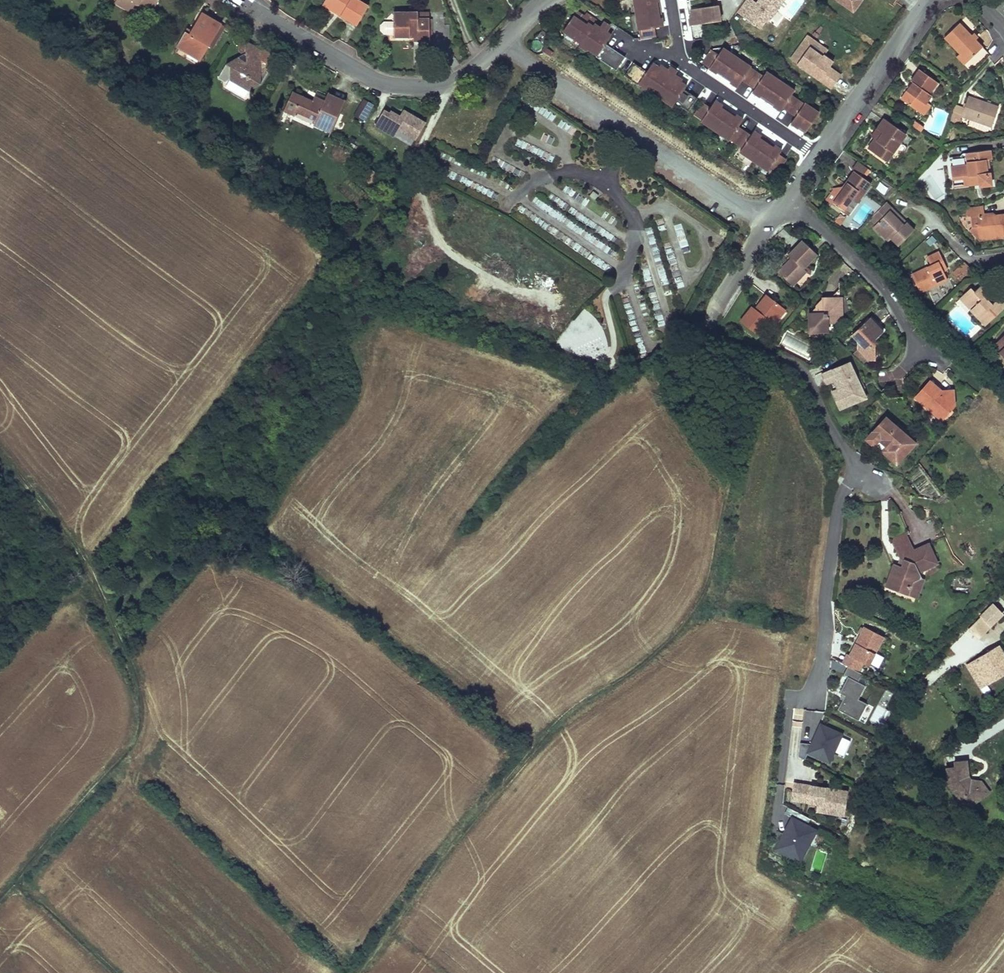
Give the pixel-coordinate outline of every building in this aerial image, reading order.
[(115,2),(132,11),(135,5),(138,0),(116,0),(115,2)] [(139,0),(138,0),(135,5),(151,15),(154,9),(139,0)] [(154,9),(159,0),(139,0),(154,9)] [(325,1),(343,12),(341,16),(357,25),(368,7),(357,0),(325,0),(325,1)] [(639,37),(654,35),(653,27),(661,26),(660,19),(658,19),(656,9),(654,0),(656,0),(633,0),(639,37)] [(756,1),(755,0),(745,0),(737,12),(763,30),(784,0),(756,0),(756,1)] [(853,11),(862,0),(837,0),(853,11)] [(343,12),(325,1),(322,5),(341,16),(343,12)] [(717,6),(690,10),(691,16),(688,20),(689,26),(719,22),(717,6)] [(583,16),(576,11),(562,31),(579,42),(577,45),(584,50),(585,48),(597,56),(596,58),(615,71),(624,57),(606,45),(612,36),(606,32),(604,34),(599,31),(600,28),(593,23),(583,16)] [(419,12),(393,12),(393,20),(385,21),(381,24),(381,29),(385,33),(393,33),(393,36),(413,36),(418,36),(418,41),(429,41),(429,19),(419,19),(419,12)] [(212,19),(203,13),(192,31),(194,32),(192,36),(186,32),(178,47),(188,53),(190,50),(202,57),(221,24),(212,19)] [(585,13),(583,16),(593,23),(595,20),(585,13)] [(944,37),(960,54),(967,61),(982,47),(975,39),(971,36),(959,23),(944,37)] [(831,66),(835,60),(825,54),(829,48),(806,33),(788,60),(832,88),(842,73),(831,66)] [(254,46),(246,41),(246,53),(225,65),(229,68),(230,79),(242,87),(249,91),(261,84),(261,50),(254,46)] [(202,57),(190,50),(188,53),(200,60),(202,57)] [(765,77),(727,51),(722,57),(719,55),(712,50),(703,63),(710,68),(710,69),(716,73),(717,71),(725,76),(733,81),(731,84),(738,88),(742,81),(755,90),(754,92),(760,96),(762,94),(770,100),(777,104),(776,106),(782,111),(783,109),(796,117),(792,123),(798,127),(798,125),(807,131),(819,114),(793,95),(791,98),(788,96),(792,90),(771,75),(767,82),(763,79),(765,77)] [(964,64),(967,61),(960,54),(957,57),(964,64)] [(648,73),(634,64),(624,77),(638,87),(639,86),(648,92),(647,93),(662,103),(663,102),(673,109),(676,105),(688,114),(698,101),(684,92),(687,88),(680,83),(679,85),(675,83),(676,80),(670,76),(663,71),(662,74),(658,71),(660,69),(654,65),(648,73)] [(672,73),(662,66),(660,69),(658,71),(662,74),(663,71),(670,76),(672,73)] [(939,83),(919,69),(911,81),(913,83),(915,84),(909,93),(907,91),(901,99),(919,112),(926,102),(939,83)] [(680,83),(683,80),(672,73),(670,76),(676,80),(675,83),(679,85),(680,83)] [(767,82),(771,75),(767,73),(765,77),(763,79),(767,82)] [(242,87),(230,79),(230,86),(241,92),(242,87)] [(913,83),(907,91),(909,93),(915,84),(913,83)] [(313,101),(292,92),(284,111),(295,116),(296,112),(316,120),(314,124),(331,132),(344,101),(333,96),(328,94),(325,100),(324,104),(313,99),(313,101)] [(968,96),(964,108),(955,105),(952,113),(949,121),(959,124),(961,117),(970,120),(968,125),(982,130),(988,130),(989,126),(992,127),(999,107),(968,96)] [(365,99),(355,116),(365,121),(374,104),(365,99)] [(930,105),(926,102),(919,112),(923,115),(930,105)] [(711,110),(704,105),(695,118),(743,151),(744,148),(748,150),(743,157),(765,172),(769,165),(772,167),(770,170),(778,175),(788,161),(780,155),(782,152),(776,148),(775,150),(768,146),(759,140),(760,138),(754,133),(752,137),(739,128),(743,121),(737,117),(735,120),(728,115),(721,109),(722,107),(716,103),(711,110)] [(544,106),(539,110),(549,121),(554,117),(544,106)] [(426,121),(403,108),(400,115),(386,107),(375,127),(394,137),(398,129),(416,139),(426,121)] [(868,148),(886,161),(906,134),(884,119),(877,129),(880,131),(875,138),(868,148)] [(923,127),(915,121),(912,126),(920,131),(923,127)] [(880,131),(877,129),(872,136),(875,138),(880,131)] [(399,130),(395,136),(410,146),(414,140),(399,130)] [(759,140),(768,146),(769,143),(760,138),(759,140)] [(991,159),(990,150),(966,153),(968,165),(950,167),(952,179),(963,178),(964,186),(973,185),(972,182),(979,181),(979,184),(980,186),(991,185),(989,173),(987,173),(985,160),(988,160),(991,159)] [(950,167),(968,165),(966,153),(963,154),(960,157),(949,158),(950,167)] [(371,171),(365,180),(371,183),(376,174),(371,171)] [(831,203),(848,215),(871,183),(854,171),(842,187),(840,190),(836,191),(837,195),(831,203)] [(842,187),(834,189),(826,200),(831,203),(837,195),(836,191),(840,190),(842,187)] [(892,209),(886,202),(872,216),(878,222),(875,225),(873,226),(888,241),(891,238),(899,246),(914,230),(906,222),(904,225),(890,211),(892,209)] [(995,216),(995,217),(988,218),(984,215),(983,207),(964,209),(966,218),(975,216),(976,223),(969,230),(976,238),(980,234),(995,232),(995,238),(1003,237),(1003,215),(995,216)] [(890,211),(904,225),(906,222),(892,209),(890,211)] [(835,222),(840,226),(846,218),(841,214),(835,222)] [(872,216),(870,219),(875,225),(878,222),(872,216)] [(975,216),(966,218),(967,228),(969,230),(976,223),(975,216)] [(792,286),(806,271),(803,268),(805,266),(817,254),(802,240),(788,255),(791,258),(789,260),(792,262),(790,264),(785,264),(778,272),(792,286)] [(943,260),(939,252),(926,258),(931,266),(911,275),(920,292),(947,279),(943,271),(939,262),(943,260)] [(939,262),(943,271),(947,269),(943,260),(939,262)] [(951,271),(958,282),(973,272),(966,261),(951,271)] [(985,325),(1003,308),(1003,303),(999,298),(992,304),(988,301),(985,297),(988,293),(980,286),(974,291),(971,287),(962,295),(973,307),(971,309),(985,325)] [(740,321),(758,334),(769,320),(772,323),(783,308),(766,295),(755,309),(751,306),(740,321)] [(960,298),(971,309),(973,307),(962,295),(960,298)] [(809,314),(809,332),(827,331),(827,322),(835,322),(840,317),(840,299),(822,300),(816,306),(817,313),(809,314)] [(774,325),(786,310),(783,308),(772,323),(774,325)] [(852,334),(858,341),(858,348),(868,359),(875,359),(875,345),(871,345),(871,343),(875,339),(883,331),(869,318),(852,334)] [(805,357),(811,346),(787,332),(781,343),(805,357)] [(1003,357),(1003,335),(993,346),(1003,357)] [(864,363),(868,359),(858,348),(853,354),(864,363)] [(832,392),(840,409),(866,398),(850,362),(822,374),(826,384),(830,382),(833,380),(836,379),(840,388),(837,389),(834,391),(832,392)] [(937,410),(945,417),(954,406),(953,390),(941,391),(938,391),(937,388),(930,381),(915,398),(933,413),(937,410)] [(941,420),(945,417),(937,410),(933,413),(941,420)] [(866,439),(874,446),(879,440),(881,438),(888,444),(886,447),(882,451),(896,464),(916,443),(886,417),(866,439)] [(886,447),(888,444),(881,438),(879,440),(886,447)] [(909,540),(906,534),(893,541),(895,546),(909,540)] [(900,557),(914,551),(909,540),(895,546),(900,557)] [(900,557),(900,559),(905,561),(903,568),(898,566),(895,565),(887,587),(906,593),(910,581),(919,577),(917,572),(936,563),(928,545),(914,551),(900,557)] [(910,581),(906,593),(915,597),(922,578),(919,577),(910,581)] [(1002,613),(993,604),(981,617),(990,625),(990,626),(1002,613)] [(978,638),(990,625),(981,617),(969,629),(978,638)] [(881,636),(863,626),(848,655),(862,662),(867,664),(881,636)] [(996,646),(967,665),(979,684),(985,680),(988,684),(1003,675),(1003,659),(996,646)] [(857,671),(862,662),(848,655),(846,654),(841,664),(847,667),(857,671)] [(857,671),(847,667),(843,675),(847,677),(839,693),(844,696),(837,710),(858,720),(867,704),(858,699),(865,686),(857,682),(861,674),(857,671)] [(985,680),(979,684),(982,689),(988,684),(985,680)] [(878,705),(873,719),(880,721),(884,708),(878,705)] [(828,763),(841,735),(820,725),(811,743),(807,753),(828,763)] [(797,758),(803,761),(807,753),(811,743),(800,742),(797,758)] [(967,777),(969,777),(967,761),(954,762),(955,767),(946,768),(948,784),(960,801),(968,794),(971,799),(979,793),(982,798),(989,793),(986,788),(981,781),(972,780),(971,780),(970,781),(967,778),(967,777)] [(817,803),(832,805),(831,813),(844,815),(848,790),(793,783),(791,800),(817,803)] [(975,803),(982,798),(979,793),(971,799),(975,803)] [(975,803),(971,799),(968,794),(960,801),(962,804),(972,805),(975,803)] [(831,813),(832,805),(817,803),(816,811),(831,813)] [(794,819),(798,821),(801,814),(787,808),(784,814),(794,819)] [(801,814),(798,821),(794,819),(778,850),(802,862),(818,830),(808,825),(811,819),(801,814)] [(1001,842),(993,842),(989,849),(1003,857),(1003,855),(1003,844),(1001,842)] [(811,868),(821,871),(827,852),(816,849),(811,868)]
